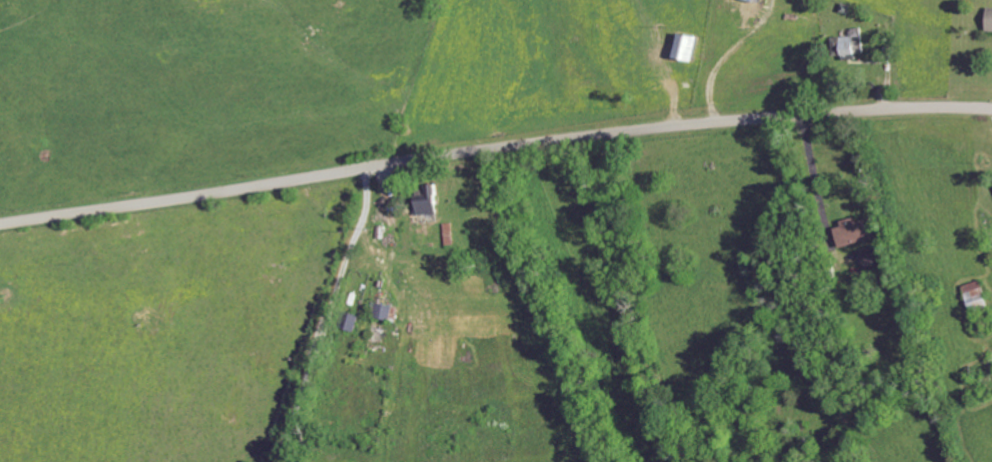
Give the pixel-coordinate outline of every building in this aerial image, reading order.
[(744,11),(757,14),(759,0),(747,0),(744,11)] [(855,53),(853,37),(859,36),(858,28),(849,29),(850,36),(840,37),(842,55),(855,53)] [(694,60),(698,35),(678,32),(674,57),(694,60)] [(425,184),(425,195),(415,195),(416,214),(436,213),(435,184),(425,184)] [(835,228),(840,247),(875,237),(870,218),(856,222),(855,217),(841,221),(842,225),(835,228)] [(860,250),(866,270),(885,264),(879,243),(860,250)] [(962,286),(971,311),(988,305),(979,280),(962,286)] [(372,316),(387,321),(392,307),(377,302),(372,316)]
